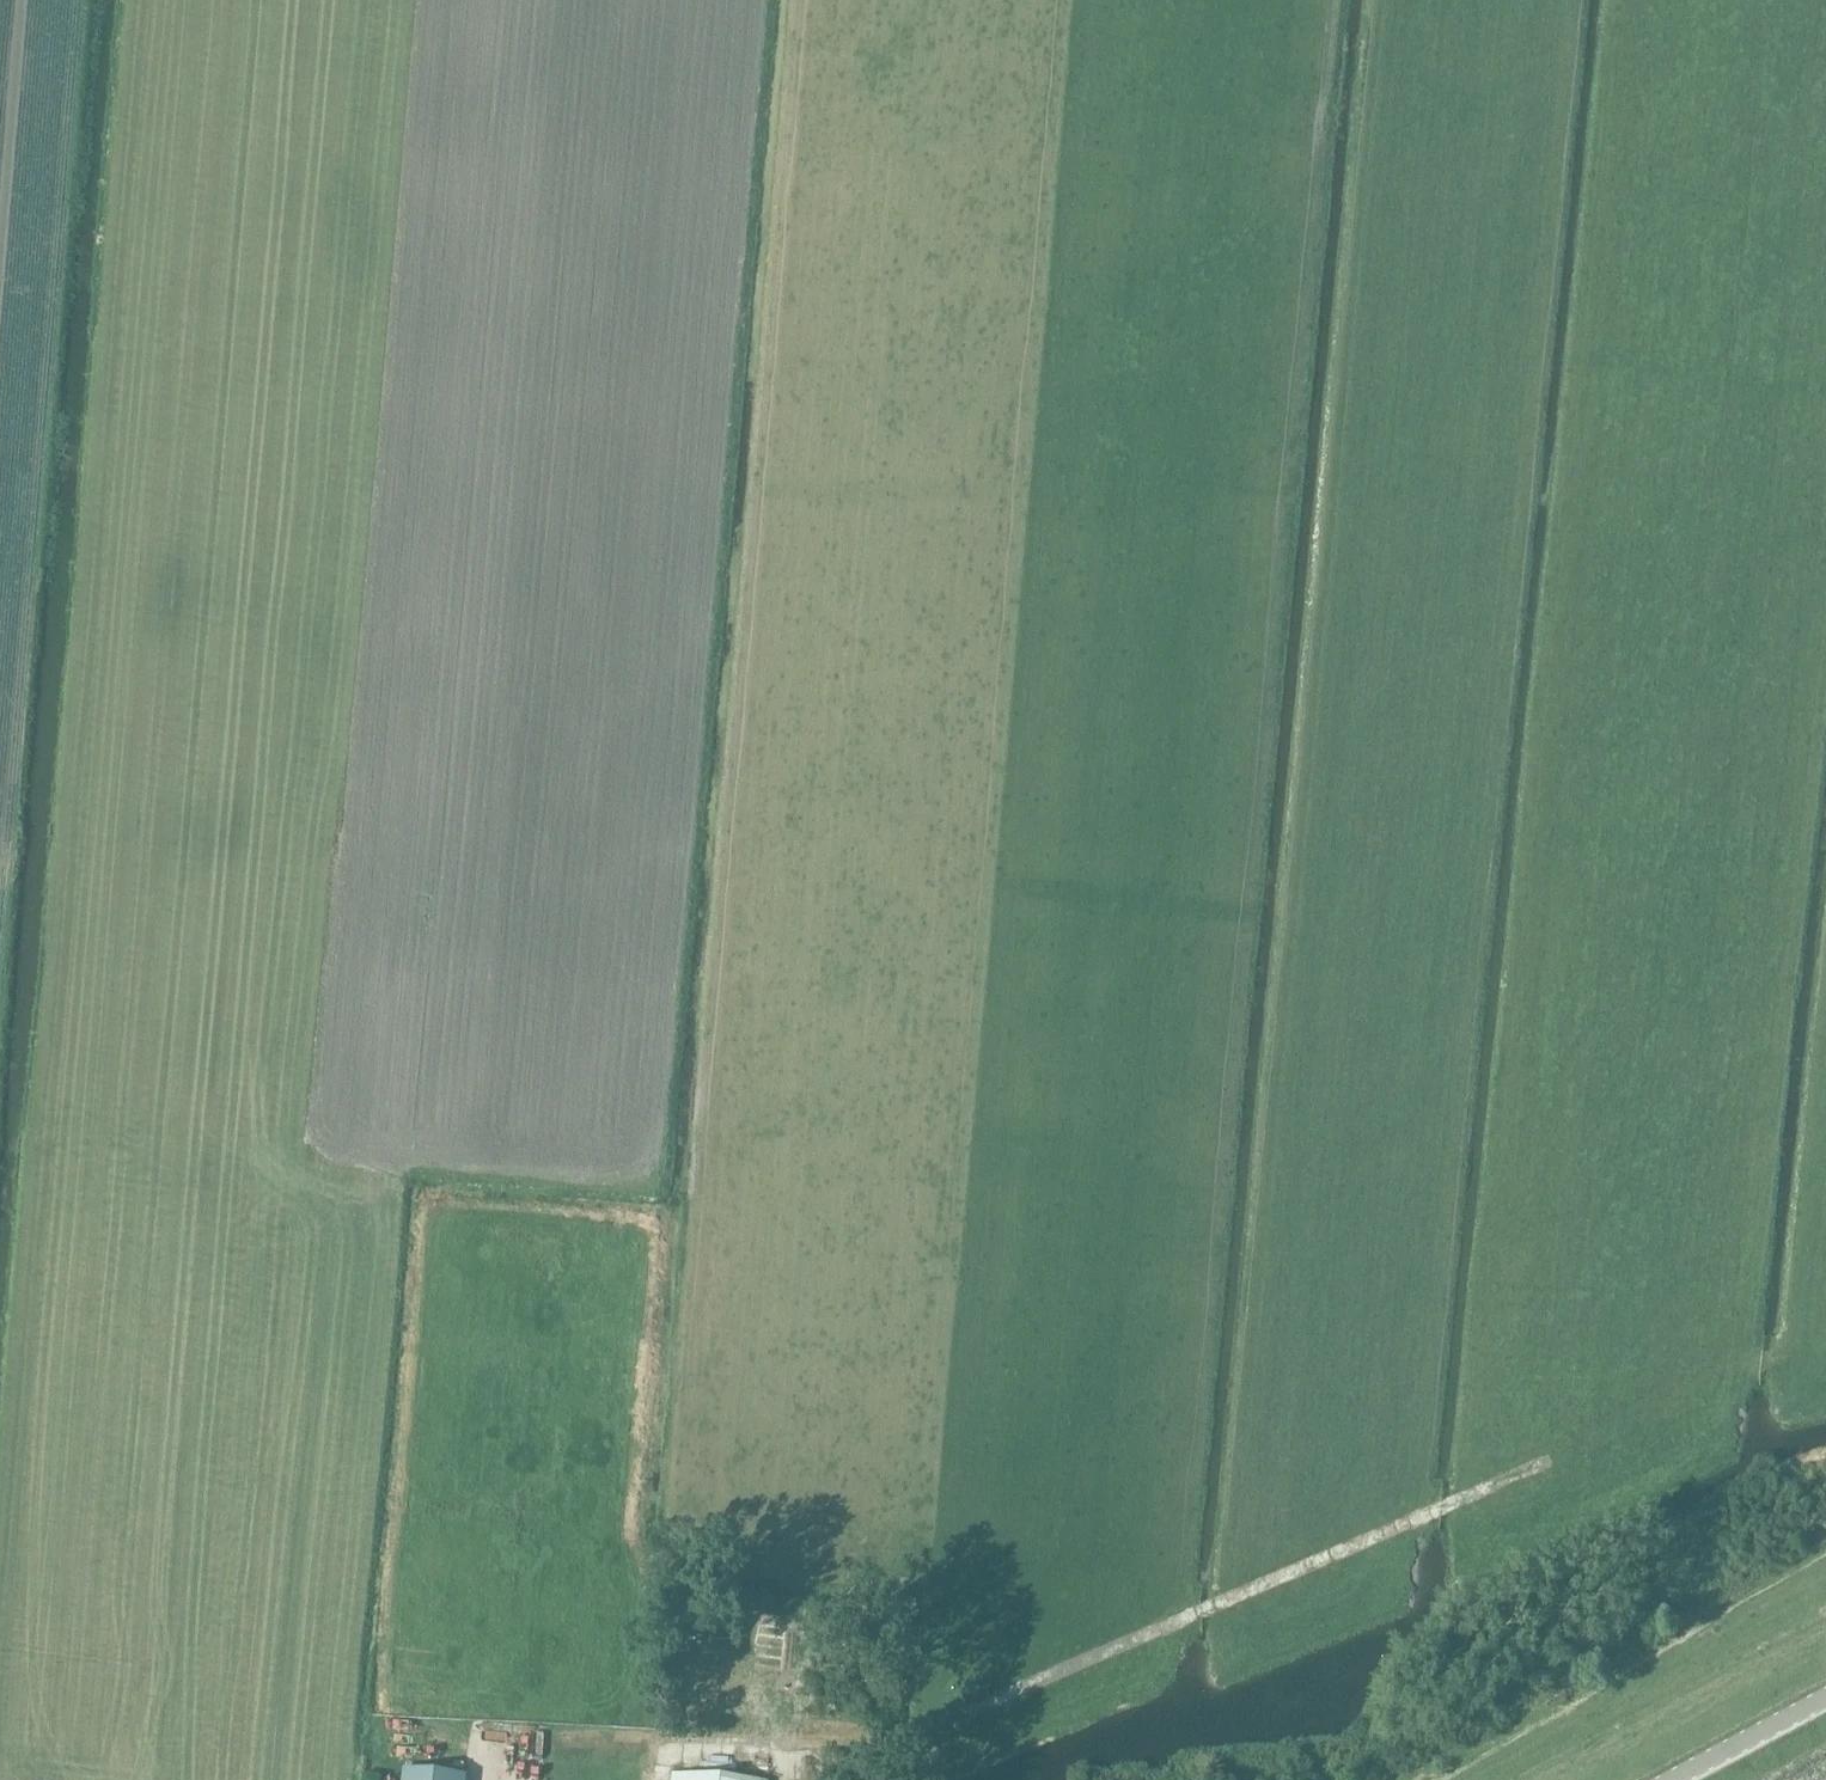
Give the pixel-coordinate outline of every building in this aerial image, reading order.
[(977,1709),(1010,1694),(1006,1686),(973,1700),(977,1709)] [(403,1769),(402,1779),(466,1779),(466,1776),(403,1769)]
